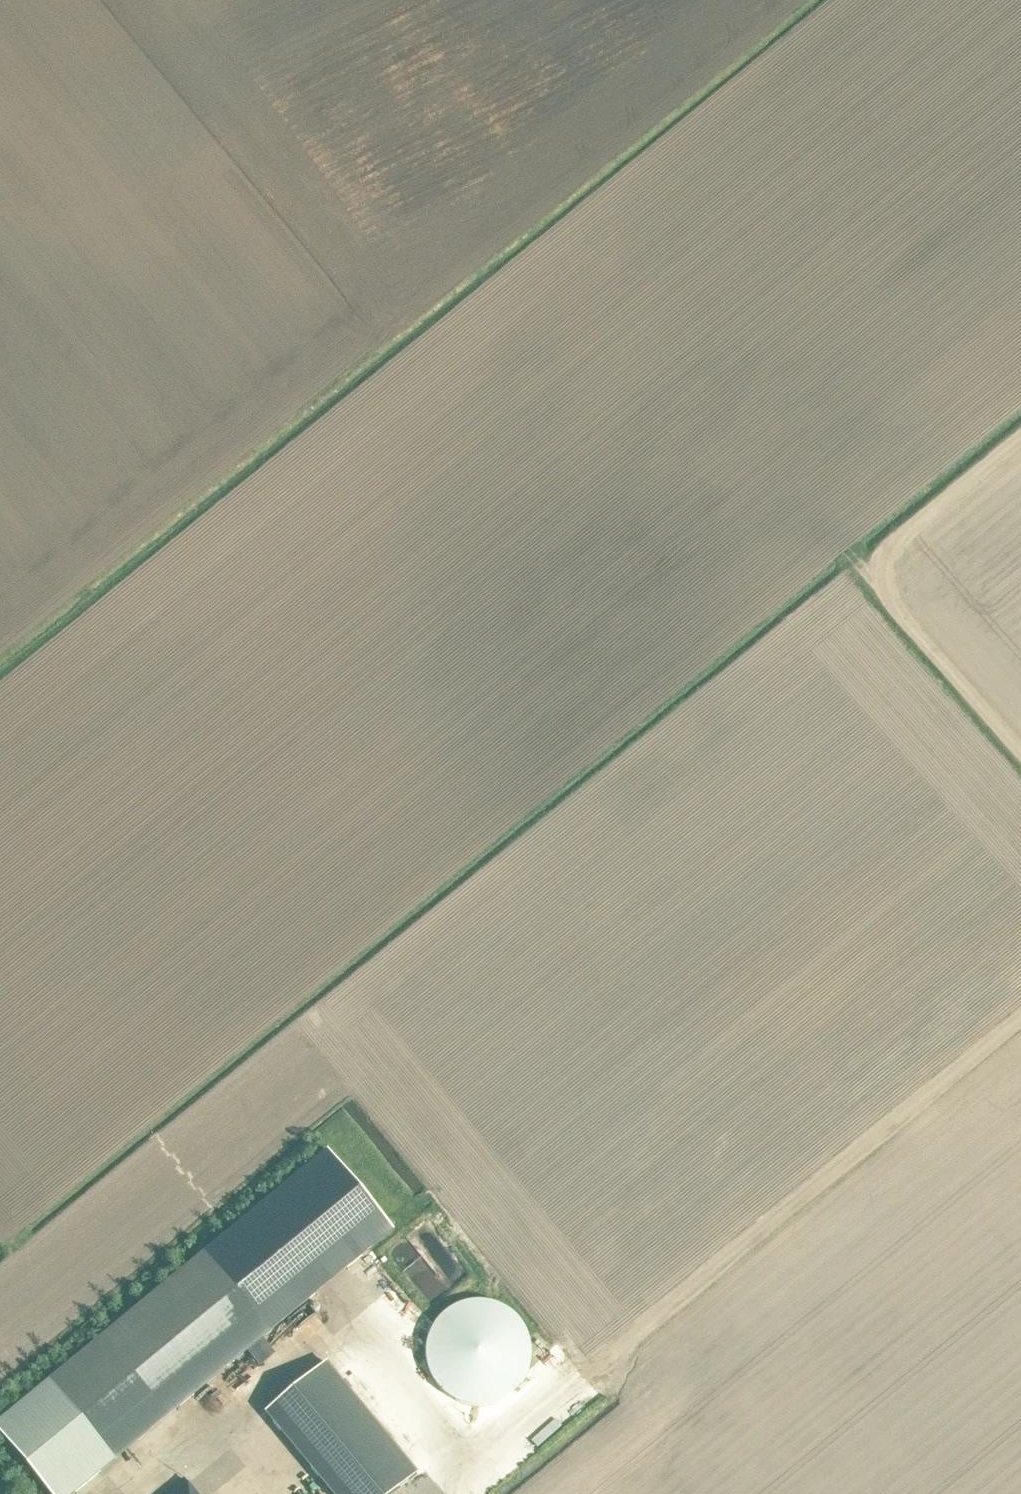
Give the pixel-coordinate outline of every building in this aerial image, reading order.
[(0,1419),(0,1435),(49,1493),(75,1493),(270,1333),(393,1231),(326,1149),(203,1251),(0,1419)] [(450,1309),(435,1322),(426,1340),(424,1359),(430,1378),(442,1394),(458,1404),(477,1408),(497,1404),(513,1394),(525,1378),(531,1359),(529,1340),(520,1322),(506,1309),(487,1302),(468,1302),(450,1309)] [(325,1362),(264,1412),(332,1493),(392,1493),(417,1473),(325,1362)] [(185,1480),(168,1493),(196,1493),(185,1480)]
